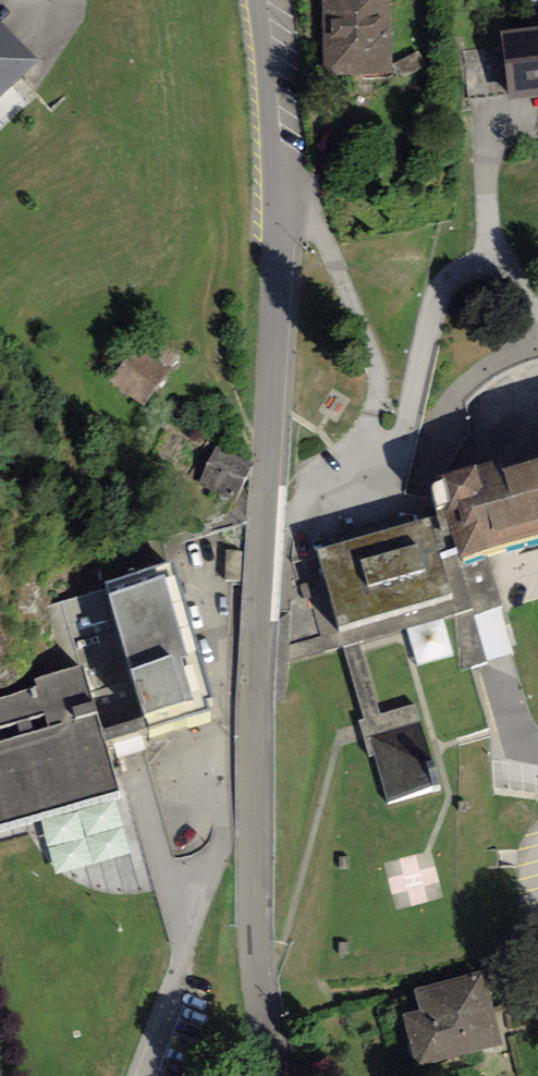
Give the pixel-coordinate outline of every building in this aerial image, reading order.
[(391,76),(388,0),(321,0),(324,78),(391,76)] [(38,60),(0,22),(0,96),(38,60)] [(510,101),(537,97),(537,26),(501,31),(510,101)] [(136,345),(110,379),(144,406),(169,372),(136,345)] [(216,446),(197,483),(233,500),(252,463),(216,446)] [(497,470),(495,461),(437,477),(432,487),(437,516),(445,514),(456,549),(458,559),(537,535),(537,459),(497,470)] [(317,551),(339,627),(452,595),(440,553),(456,549),(445,514),(437,516),(430,518),(317,551)] [(105,742),(146,730),(208,712),(204,698),(211,696),(172,563),(106,582),(108,590),(50,607),(68,668),(82,664),(105,742)] [(105,742),(82,664),(68,668),(35,679),(37,686),(0,698),(0,728),(17,723),(21,734),(0,741),(0,826),(120,791),(105,742)] [(371,742),(388,801),(439,787),(422,727),(371,742)] [(403,1013),(417,1066),(500,1045),(482,972),(414,989),(420,1009),(403,1013)]
